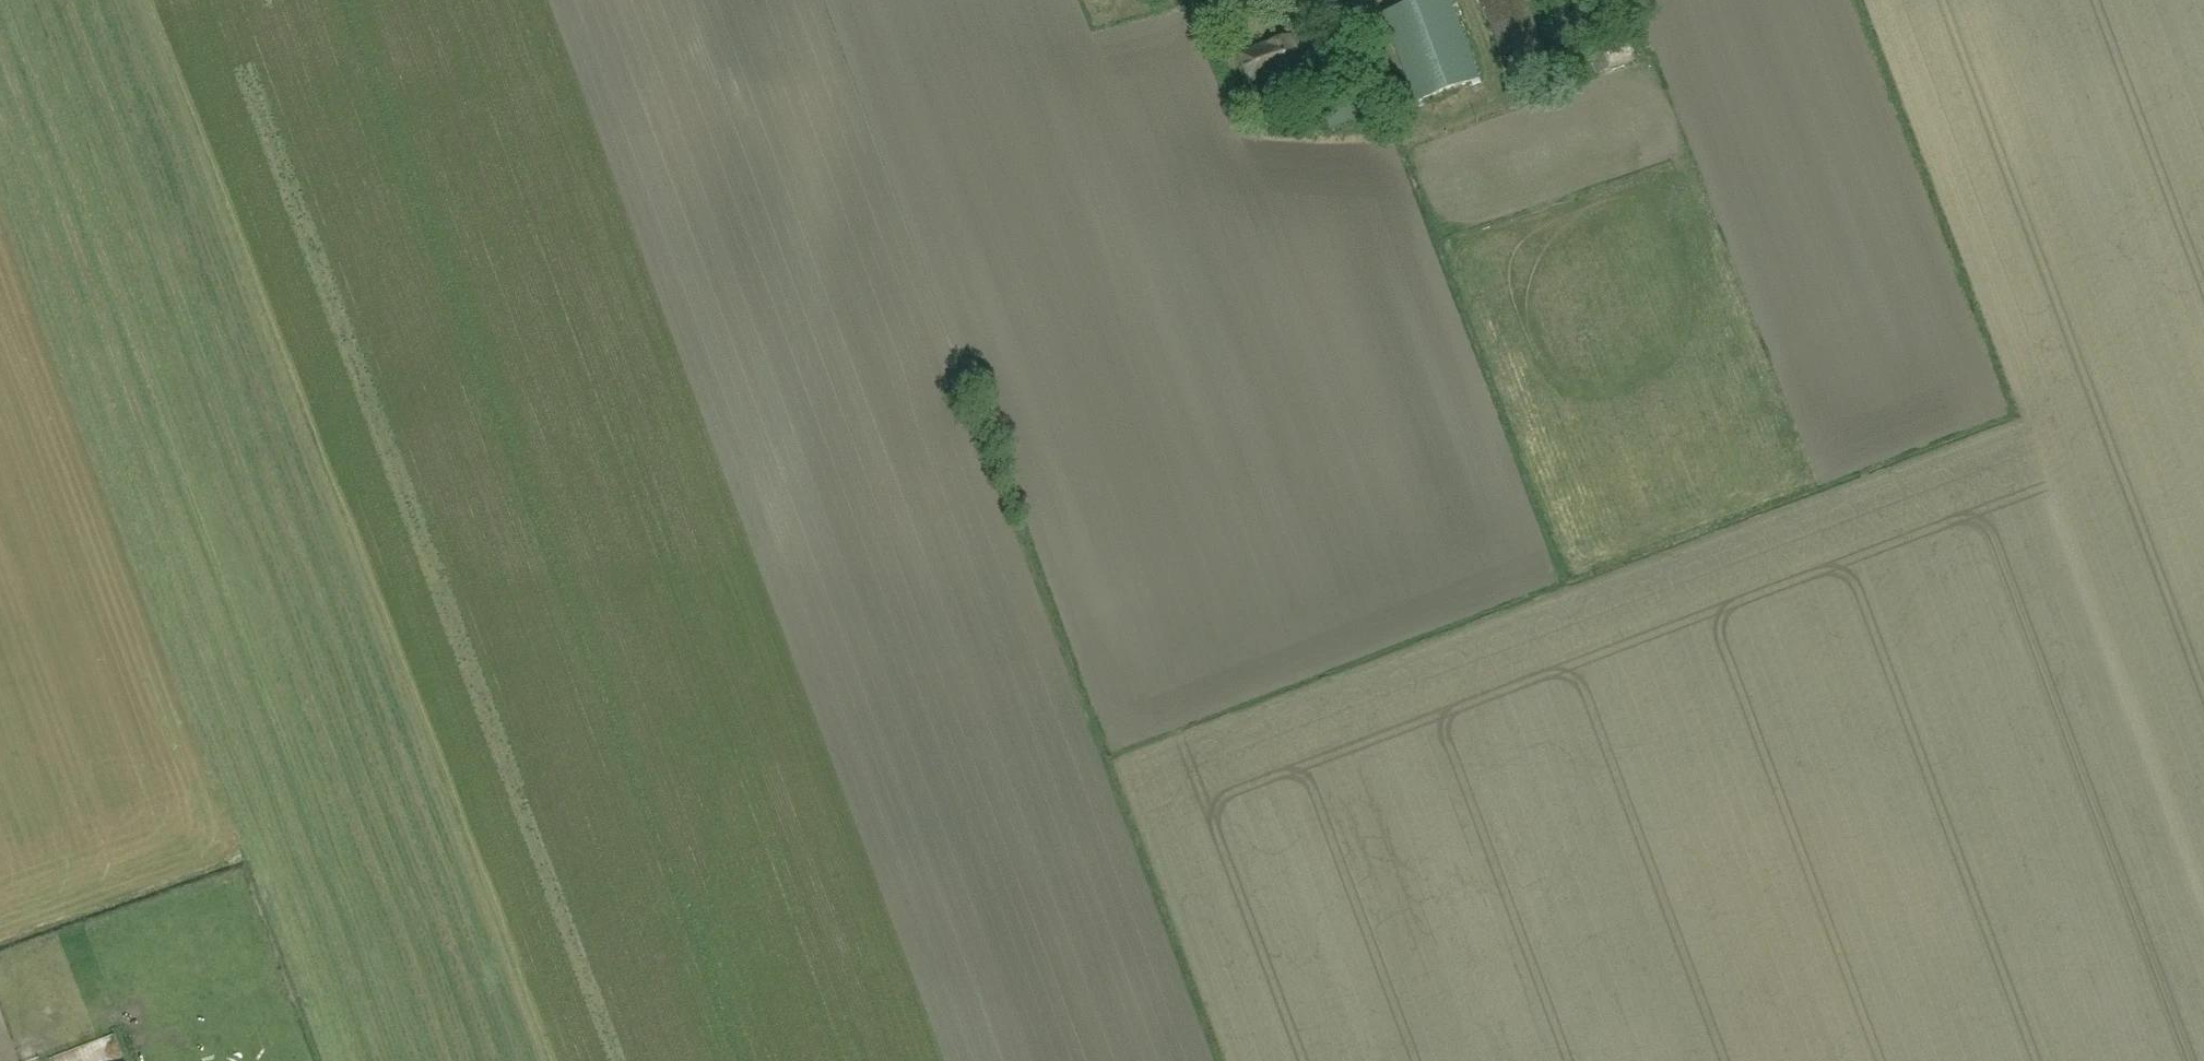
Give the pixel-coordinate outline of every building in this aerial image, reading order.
[(1417,101),(1478,78),(1449,0),(1424,0),(1385,15),(1417,101)] [(1525,0),(1483,0),(1508,66),(1544,53),(1525,0)] [(1291,35),(1240,54),(1250,83),(1274,74),(1280,89),(1307,79),(1291,35)] [(88,1057),(108,1050),(105,1041),(85,1048),(88,1057)]
